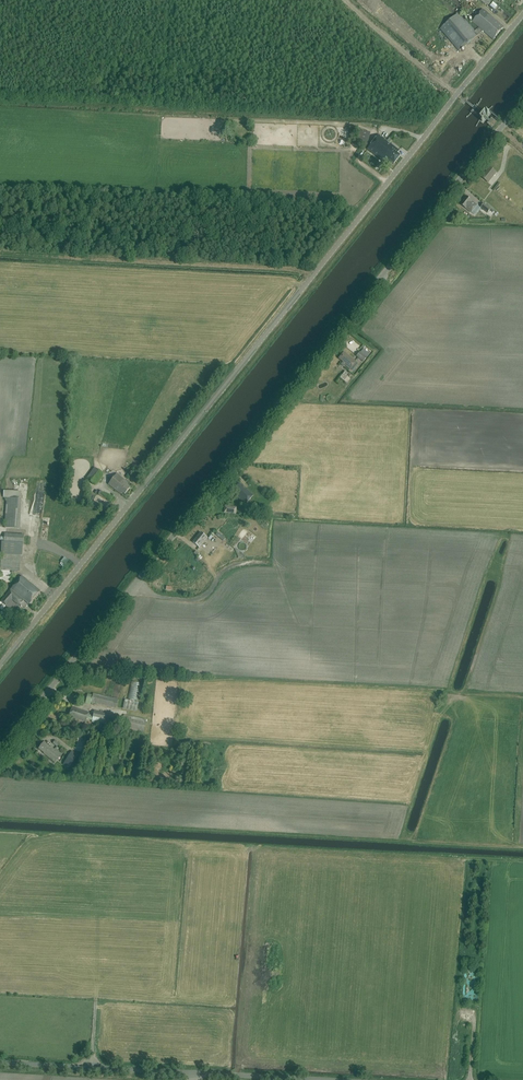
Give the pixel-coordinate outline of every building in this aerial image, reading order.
[(504,27),(483,9),(472,22),(479,28),(475,31),(459,12),(440,29),(459,51),(477,36),(483,31),(493,40),(504,27)] [(477,103),(470,111),(472,113),(479,104),(477,103)] [(487,110),(479,120),(483,123),(492,112),(488,109),(487,110)] [(369,132),(357,130),(355,140),(357,140),(356,143),(367,145),(369,132)] [(399,150),(379,135),(368,149),(382,160),(382,161),(386,164),(389,160),(394,164),(400,156),(397,154),(399,150)] [(496,172),(489,167),(480,177),(487,183),(496,172)] [(472,201),(466,196),(460,204),(466,208),(471,212),(477,205),(472,201)] [(491,209),(483,203),(480,207),(487,213),(491,209)] [(342,364),(341,364),(338,367),(342,370),(345,367),(344,366),(344,365),(350,369),(352,370),(353,370),(357,365),(357,363),(356,362),(344,352),(339,359),(343,362),(342,363),(342,364)] [(366,357),(359,352),(356,356),(363,362),(366,357)] [(103,474),(95,468),(87,478),(95,484),(103,474)] [(128,483),(117,474),(108,484),(120,493),(121,492),(124,494),(130,487),(127,485),(128,483)] [(239,483),(233,490),(238,495),(237,497),(245,504),(253,495),(239,483)] [(112,497),(100,490),(98,495),(109,501),(112,497)] [(21,492),(5,491),(4,498),(7,498),(5,528),(18,529),(21,492)] [(207,538),(201,532),(193,542),(199,548),(207,538)] [(4,533),(4,534),(1,534),(1,537),(4,537),(4,542),(1,541),(1,554),(1,566),(0,573),(0,581),(9,582),(10,572),(19,572),(20,556),(22,556),(23,543),(24,535),(4,533)] [(215,550),(214,549),(206,560),(215,566),(225,551),(218,546),(215,550)] [(41,590),(22,575),(1,600),(7,605),(13,598),(19,603),(23,598),(24,599),(25,598),(30,602),(41,590)] [(139,698),(140,682),(131,682),(130,698),(139,698)] [(118,699),(93,693),(93,695),(87,694),(85,703),(90,704),(91,702),(116,708),(118,699)] [(88,712),(72,707),(69,715),(74,717),(74,718),(85,722),(88,712)] [(103,712),(94,710),(92,717),(90,716),(90,715),(88,715),(87,719),(92,721),(91,723),(92,723),(115,728),(118,716),(107,713),(106,714),(103,713),(103,712)] [(146,720),(124,715),(121,728),(143,733),(146,720)] [(50,748),(44,743),(39,749),(44,753),(43,753),(54,762),(61,754),(51,747),(50,748)] [(77,755),(71,751),(63,764),(69,768),(73,761),(76,763),(79,758),(76,756),(77,755)]
